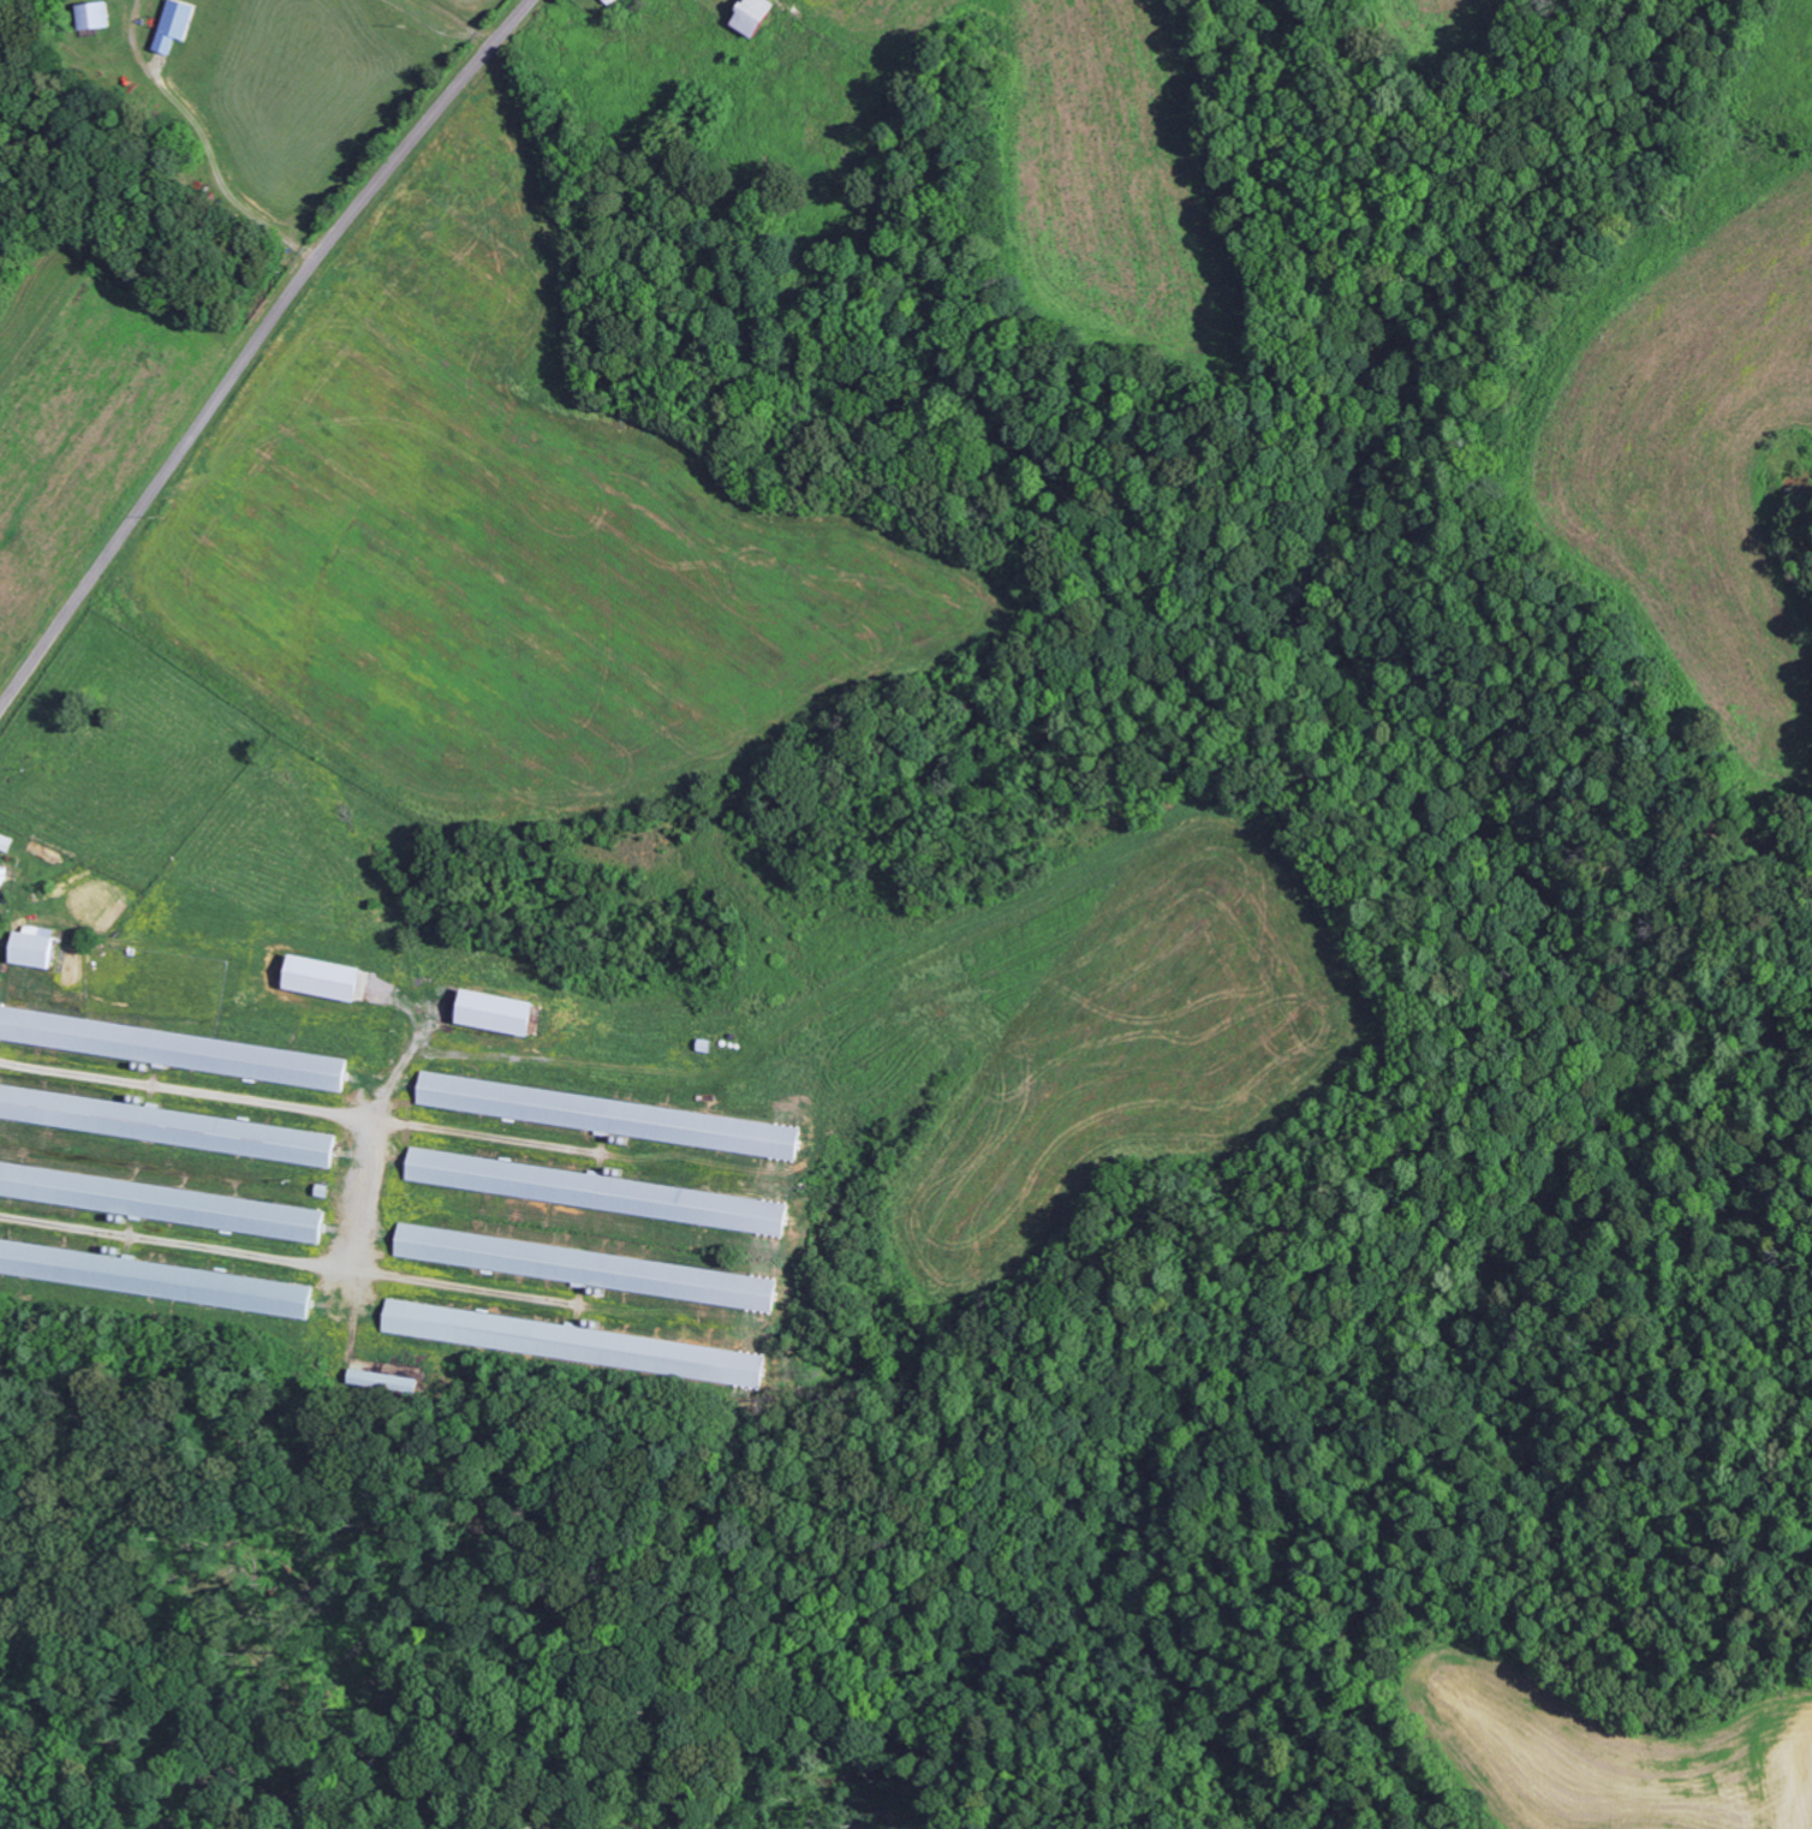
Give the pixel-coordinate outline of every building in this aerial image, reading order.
[(195,6),(175,0),(168,0),(154,50),(171,55),(175,38),(185,41),(195,6)] [(783,6),(772,0),(754,0),(739,28),(764,41),(783,6)] [(112,29),(110,3),(81,6),(83,31),(112,29)] [(272,987),(346,1002),(352,968),(279,953),(272,987)] [(520,1036),(526,1002),(452,988),(446,1023),(520,1036)] [(345,1057),(0,1008),(0,1042),(340,1090),(345,1057)] [(415,1073),(410,1106),(791,1158),(795,1125),(415,1073)] [(330,1165),(334,1132),(0,1088),(0,1121),(330,1165)] [(399,1182),(779,1234),(783,1201),(404,1149),(399,1182)] [(322,1208),(0,1164),(0,1198),(317,1241),(322,1208)] [(768,1308),(772,1275),(392,1226),(388,1260),(768,1308)] [(307,1316),(311,1282),(0,1242),(0,1277),(307,1316)] [(381,1302),(377,1336),(757,1385),(761,1351),(381,1302)]
